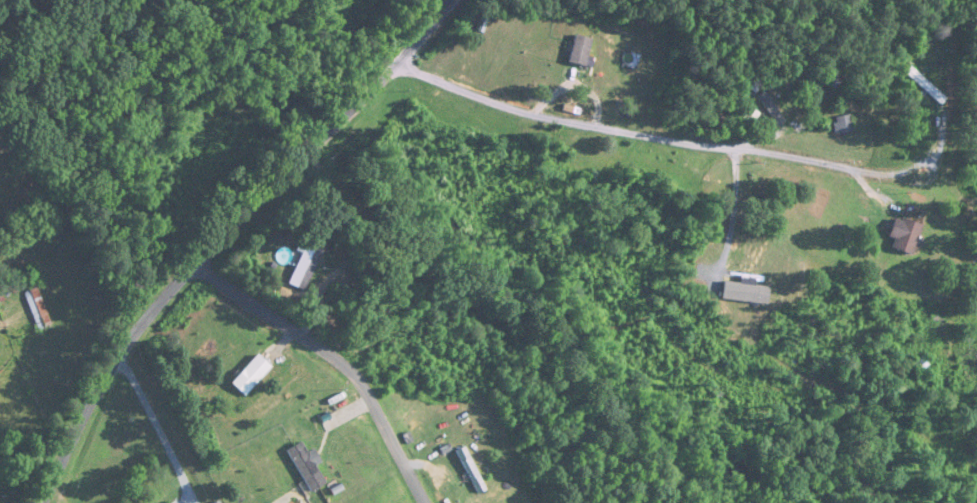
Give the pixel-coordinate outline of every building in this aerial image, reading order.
[(565,63),(582,69),(592,40),(574,34),(565,63)] [(784,124),(791,118),(752,78),(745,85),(784,124)] [(833,116),(833,132),(850,132),(850,116),(833,116)] [(892,240),(890,249),(911,255),(920,225),(892,217),(886,238),(892,240)] [(288,285),(299,289),(313,248),(302,244),(288,285)] [(19,296),(15,283),(0,287),(0,301),(19,296)] [(51,325),(34,289),(22,294),(39,331),(51,325)] [(229,383),(242,396),(269,368),(256,356),(229,383)] [(930,371),(923,357),(916,360),(923,374),(930,371)] [(308,493),(325,485),(315,466),(320,463),(313,450),(306,453),(301,443),(286,450),(308,493)] [(454,451),(475,494),(483,490),(462,447),(454,451)]
